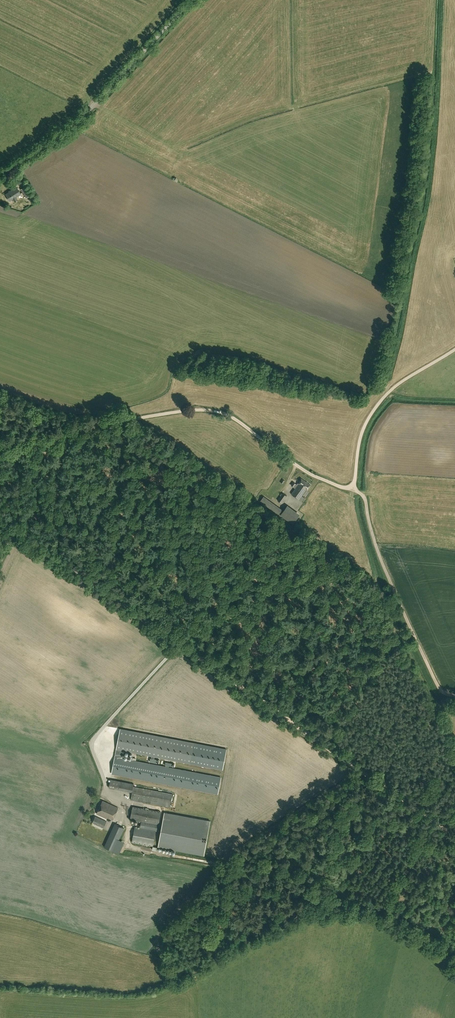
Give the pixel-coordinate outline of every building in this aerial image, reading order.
[(31,195),(26,186),(21,189),(26,198),(31,195)] [(15,201),(18,200),(16,197),(21,194),(17,187),(6,194),(10,201),(13,199),(15,201)] [(292,494),(299,499),(302,501),(305,498),(302,496),(306,490),(307,490),(311,485),(302,478),(297,484),(294,482),(291,485),(296,488),(292,494)] [(283,493),(278,500),(282,502),(287,495),(283,493)] [(281,509),(264,495),(260,499),(278,513),(281,509)] [(286,508),(291,499),(286,497),(282,506),(286,508)] [(283,521),(298,526),(301,518),(298,517),(298,516),(287,512),(283,521)] [(190,763),(194,743),(120,729),(116,749),(117,749),(115,757),(118,758),(118,757),(122,758),(124,750),(190,763)] [(174,786),(177,770),(115,757),(112,774),(174,786)] [(173,794),(133,787),(134,784),(111,780),(109,788),(132,793),(131,800),(170,808),(173,794)] [(113,820),(118,808),(103,801),(97,814),(107,819),(107,818),(113,820)] [(133,807),(130,820),(159,825),(161,812),(133,807)] [(165,813),(159,847),(204,856),(210,821),(165,813)] [(96,816),(92,823),(104,828),(107,822),(96,816)] [(124,828),(115,824),(104,847),(113,851),(124,828)] [(153,846),(156,831),(135,827),(132,842),(153,846)]
